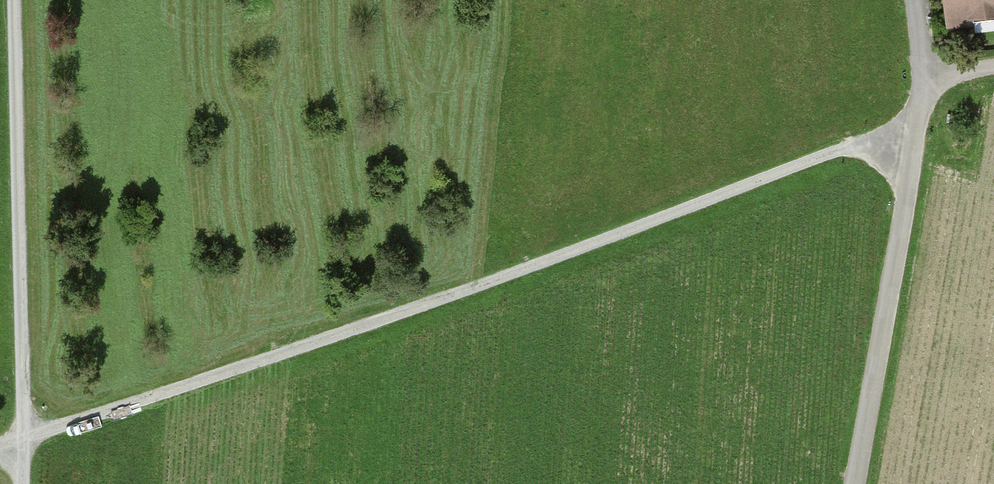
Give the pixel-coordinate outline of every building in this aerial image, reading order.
[(947,26),(993,23),(993,0),(945,0),(947,26)]
